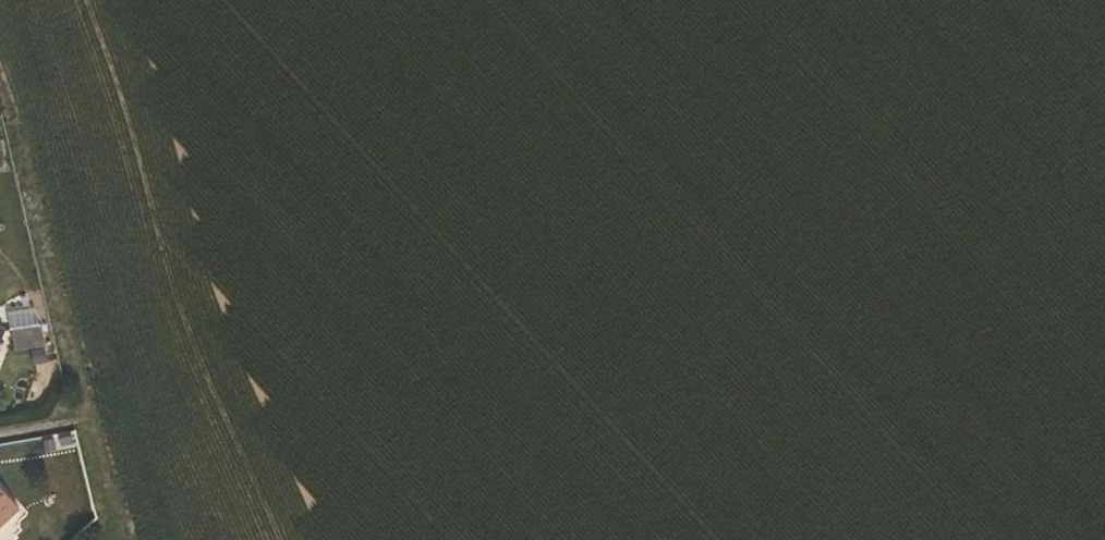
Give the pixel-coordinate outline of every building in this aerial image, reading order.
[(21,509),(0,486),(0,527),(21,509)]
